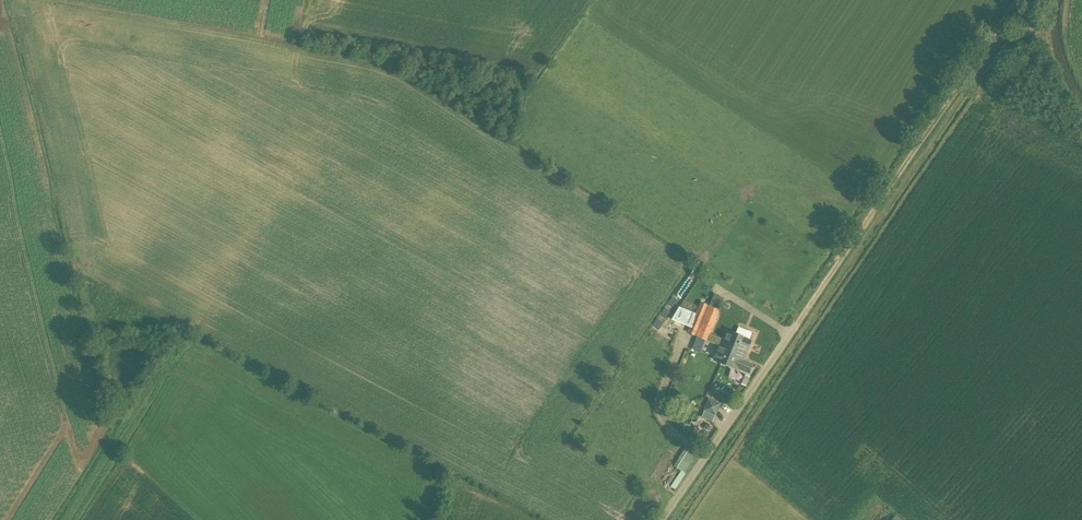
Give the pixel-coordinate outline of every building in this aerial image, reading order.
[(716,292),(713,303),(722,306),(725,295),(716,292)] [(704,316),(716,322),(721,310),(701,302),(688,332),(694,335),(697,326),(699,327),(704,316)] [(708,341),(716,322),(704,316),(699,327),(697,326),(694,335),(698,337),(693,349),(701,353),(706,341),(708,341)] [(731,355),(745,361),(753,341),(726,330),(722,339),(736,344),(731,355)] [(753,364),(745,361),(731,355),(736,344),(722,339),(714,360),(740,371),(741,369),(749,373),(753,364)] [(716,416),(722,404),(709,399),(704,411),(716,416)]
